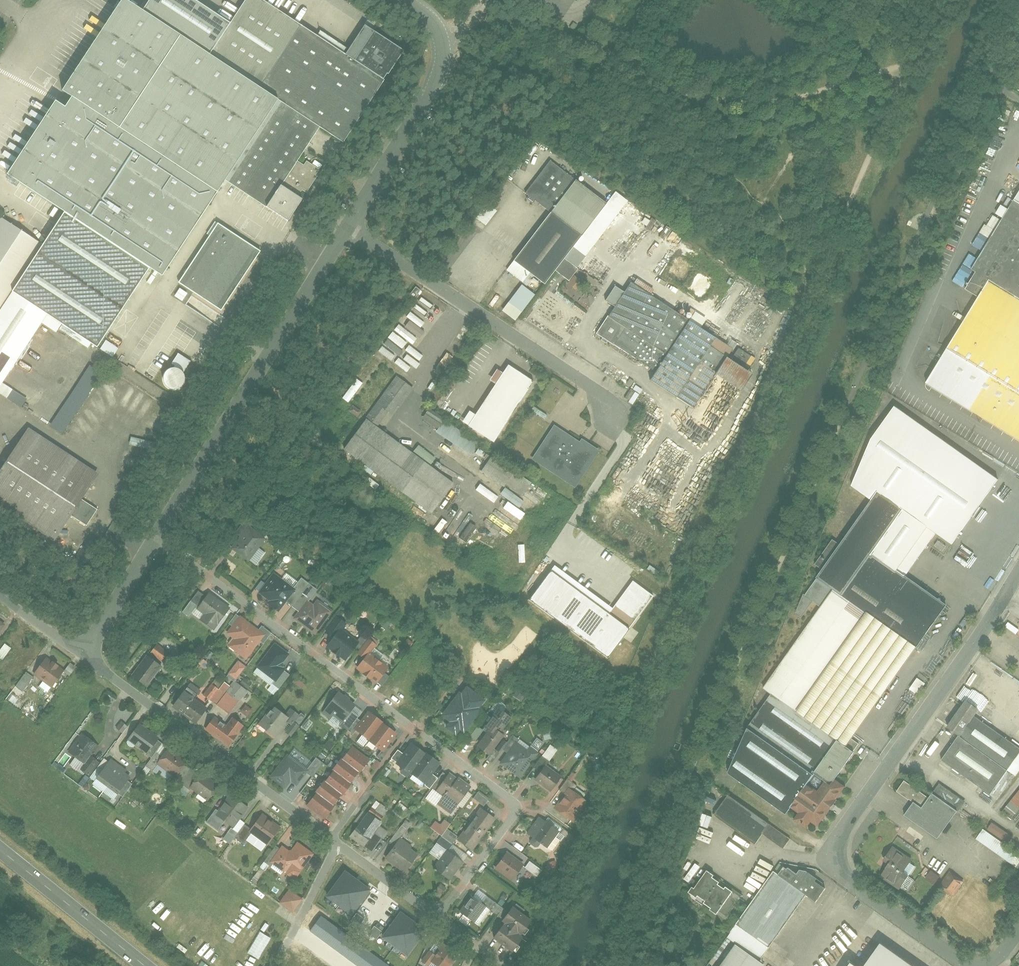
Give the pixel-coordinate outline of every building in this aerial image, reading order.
[(340,150),(329,143),(336,133),(347,140),(351,133),(406,49),(365,21),(347,49),(271,0),(246,0),(230,23),(195,0),(150,0),(142,13),(122,0),(61,93),(70,98),(63,109),(54,103),(6,175),(64,213),(46,241),(3,213),(0,218),(0,387),(1,388),(50,313),(99,345),(148,269),(161,276),(226,176),(295,221),(326,173),(303,158),(310,148),(332,162),(340,150)] [(513,260),(543,284),(605,204),(549,160),(524,193),(550,213),(513,260)] [(962,286),(983,299),(929,384),(1018,441),(1018,196),(962,286)] [(486,203),(474,217),(483,225),(495,210),(486,203)] [(221,315),(263,250),(217,220),(175,284),(221,315)] [(650,292),(633,281),(600,333),(656,370),(649,380),(692,408),(715,371),(739,387),(745,377),(720,361),(726,352),(645,300),(650,292)] [(512,320),(532,294),(519,284),(499,310),(512,320)] [(420,296),(413,291),(407,299),(413,304),(420,296)] [(405,315),(423,329),(427,323),(410,309),(405,315)] [(185,391),(202,365),(190,358),(198,346),(180,335),(172,348),(179,353),(164,377),(185,391)] [(381,344),(376,350),(395,365),(400,358),(381,344)] [(88,363),(48,426),(61,434),(101,371),(88,363)] [(499,432),(533,382),(508,365),(474,415),(499,432)] [(396,376),(342,448),(431,514),(453,485),(376,427),(387,412),(393,416),(413,389),(396,376)] [(355,378),(340,397),(347,403),(362,383),(355,378)] [(631,404),(641,390),(633,384),(623,398),(631,404)] [(137,389),(124,409),(131,414),(144,394),(137,389)] [(419,419),(436,429),(442,418),(426,408),(419,419)] [(849,746),(892,685),(941,614),(943,615),(945,611),(906,584),(936,541),(949,550),(996,483),(898,416),(852,483),(877,500),(843,550),(831,542),(809,573),(812,576),(800,594),(806,598),(807,596),(826,609),(768,693),(778,700),(756,732),(726,775),(804,829),(809,822),(821,830),(846,794),(836,787),(860,753),(849,746)] [(441,420),(434,433),(467,454),(475,441),(441,420)] [(553,425),(531,458),(574,487),(598,451),(581,439),(579,442),(553,425)] [(0,476),(0,503),(55,541),(71,518),(85,528),(97,511),(82,500),(98,477),(31,431),(0,476)] [(531,483),(491,456),(476,479),(500,495),(506,486),(521,496),(531,483)] [(440,506),(446,510),(455,497),(449,493),(440,506)] [(484,498),(479,504),(490,513),(495,507),(484,498)] [(430,528),(440,515),(436,512),(426,526),(430,528)] [(247,526),(230,550),(248,563),(265,540),(247,526)] [(87,541),(80,550),(90,556),(96,547),(87,541)] [(530,600),(608,656),(653,595),(633,581),(609,614),(551,572),(530,600)] [(294,591),(272,574),(257,594),(268,602),(266,605),(277,613),(294,591)] [(200,623),(214,634),(230,614),(209,597),(205,602),(198,596),(183,615),(191,621),(197,612),(204,618),(200,623)] [(295,622),(316,639),(333,617),(316,604),(312,610),(300,601),(293,610),(300,616),(295,622)] [(266,639),(240,619),(226,636),(232,642),(227,648),(246,663),(266,639)] [(327,649),(345,663),(359,646),(342,633),(346,628),(338,621),(326,635),(333,641),(327,649)] [(1,659),(9,647),(3,643),(0,647),(0,659),(1,659)] [(377,684),(389,670),(372,656),(378,648),(371,643),(359,657),(365,663),(359,670),(377,684)] [(289,655),(273,644),(255,670),(273,682),(268,688),(275,693),(288,676),(284,673),(286,670),(281,666),(289,655)] [(150,652),(130,679),(141,687),(161,660),(150,652)] [(50,659),(40,672),(55,683),(65,671),(50,659)] [(236,660),(224,675),(233,681),(244,666),(236,660)] [(17,697),(31,676),(23,671),(9,692),(17,697)] [(231,681),(229,686),(214,677),(202,697),(230,714),(245,689),(231,681)] [(915,677),(908,689),(917,694),(923,682),(915,677)] [(460,740),(487,705),(467,689),(440,724),(460,740)] [(207,708),(184,691),(175,704),(198,720),(207,708)] [(354,707),(337,693),(321,714),(338,727),(354,707)] [(964,709),(951,729),(960,735),(941,760),(990,794),(1018,753),(1018,747),(978,718),(983,710),(970,701),(964,709)] [(509,711),(497,703),(476,731),(481,735),(471,748),(483,758),(503,731),(497,727),(509,711)] [(246,717),(251,710),(244,704),(239,711),(246,717)] [(291,709),(280,729),(291,735),(302,716),(291,709)] [(282,722),(268,710),(254,726),(268,738),(282,722)] [(383,754),(397,737),(371,717),(357,734),(383,754)] [(214,723),(206,734),(229,751),(244,729),(235,722),(227,732),(214,723)] [(119,723),(117,730),(123,732),(125,726),(119,723)] [(154,737),(137,725),(126,742),(143,754),(154,737)] [(96,745),(81,734),(68,753),(83,763),(96,745)] [(535,759),(515,745),(500,765),(520,779),(535,759)] [(413,746),(397,768),(425,789),(441,767),(413,746)] [(363,761),(345,748),(337,758),(356,771),(363,761)] [(185,761),(169,749),(159,761),(176,774),(185,761)] [(287,758),(269,779),(284,791),(290,782),(296,787),(307,774),(287,758)] [(355,772),(337,759),(329,769),(347,782),(355,772)] [(112,762),(102,776),(120,789),(130,775),(112,762)] [(548,797),(561,779),(541,764),(528,783),(548,797)] [(217,785),(193,768),(184,781),(208,797),(217,785)] [(347,783),(329,770),(321,781),(339,794),(347,783)] [(462,785),(445,771),(431,790),(448,803),(462,785)] [(981,815),(944,788),(937,797),(932,793),(928,798),(904,781),(897,791),(913,803),(904,815),(937,838),(957,811),(975,824),(981,815)] [(339,795),(320,782),(313,792),(331,805),(339,795)] [(715,815),(755,844),(762,834),(783,849),(790,840),(761,819),(767,811),(734,788),(715,815)] [(471,798),(482,806),(488,798),(477,790),(471,798)] [(585,802),(569,790),(554,811),(570,822),(585,802)] [(998,815),(1007,822),(1018,809),(1018,790),(998,815)] [(330,806),(312,793),(304,804),(322,817),(330,806)] [(248,806),(234,795),(219,814),(233,825),(248,806)] [(384,818),(370,807),(352,831),(372,845),(380,834),(375,831),(384,818)] [(470,853),(492,822),(472,808),(452,838),(470,853)] [(279,828),(263,815),(252,828),(268,841),(279,828)] [(553,833),(538,824),(529,838),(544,848),(553,833)] [(1018,871),(1018,869),(1018,857),(1008,849),(1014,841),(991,824),(978,842),(1018,871)] [(392,842),(404,829),(401,826),(388,839),(392,842)] [(398,868),(414,848),(398,836),(383,857),(398,868)] [(287,851),(282,848),(281,850),(271,863),(285,873),(286,875),(290,878),(296,877),(298,873),(298,868),(303,870),(314,854),(297,843),(290,851),(287,851)] [(281,850),(274,846),(258,868),(265,872),(271,863),(281,850)] [(912,860),(893,846),(880,864),(886,868),(881,875),(900,888),(909,876),(903,872),(912,860)] [(447,880),(461,861),(445,849),(432,868),(447,880)] [(522,869),(501,854),(492,867),(513,882),(522,869)] [(535,876),(540,870),(528,861),(523,867),(535,876)] [(773,871),(736,924),(769,947),(806,894),(816,901),(826,887),(803,871),(799,876),(786,867),(780,875),(773,871)] [(945,869),(939,877),(930,870),(926,875),(939,883),(948,870),(945,869)] [(728,917),(742,895),(706,870),(689,895),(717,914),(719,911),(728,917)] [(939,887),(952,896),(964,881),(950,871),(939,887)] [(338,914),(367,933),(377,918),(355,903),(364,889),(347,878),(336,894),(347,901),(338,914)] [(439,884),(433,893),(438,896),(444,888),(439,884)] [(290,913),(301,899),(287,888),(276,902),(290,913)] [(484,903),(471,893),(458,909),(472,920),(484,903)] [(526,922),(509,910),(500,922),(506,927),(497,939),(513,951),(524,937),(518,933),(526,922)] [(321,916),(310,931),(357,965),(388,965),(321,916)] [(413,938),(399,926),(390,938),(404,949),(413,938)] [(258,959),(270,938),(258,931),(246,952),(258,959)] [(876,945),(861,965),(907,965),(876,945)] [(460,959),(443,948),(435,959),(430,955),(422,965),(455,965),(460,959)]
